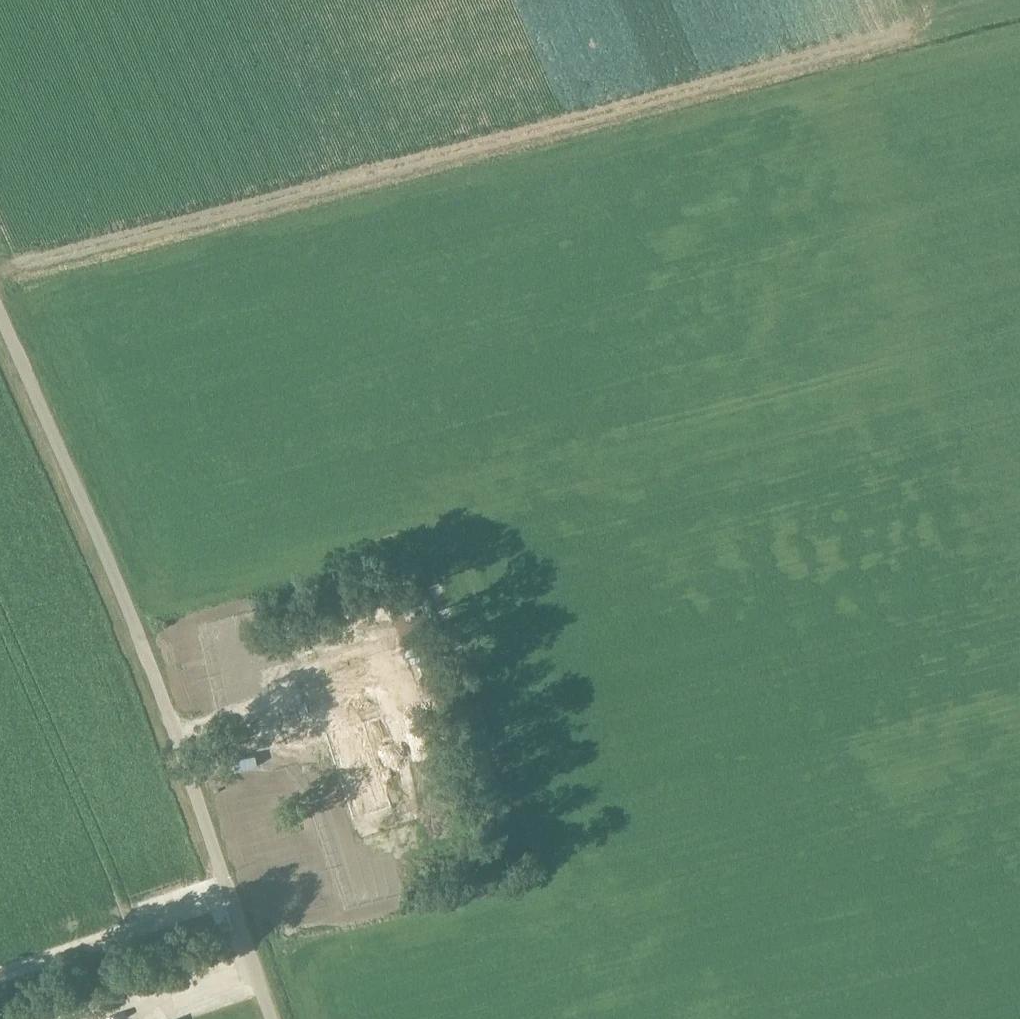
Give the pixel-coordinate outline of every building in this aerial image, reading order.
[(380,650),(266,687),(289,759),(342,742),(366,815),(395,805),(373,735),(404,725),(380,650)]
